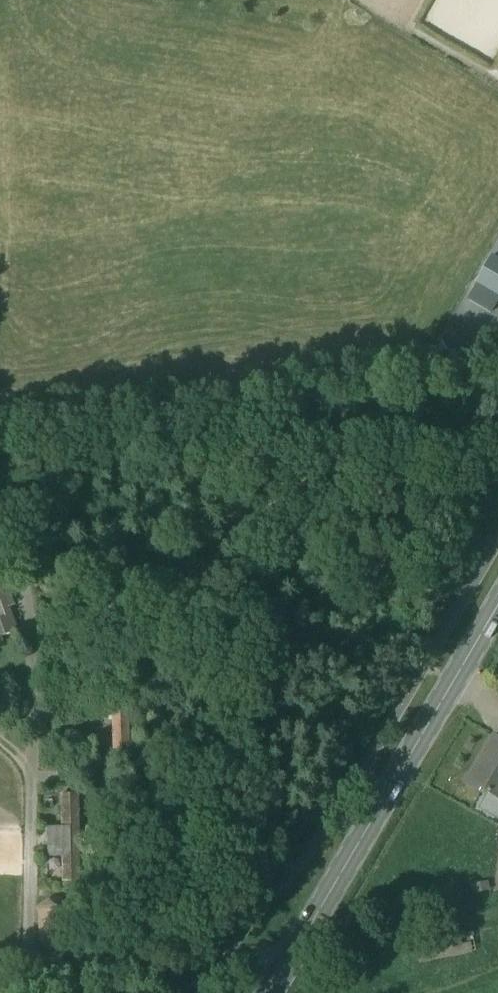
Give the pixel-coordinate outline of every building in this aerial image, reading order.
[(473,283),(497,298),(497,260),(490,255),(473,283)] [(18,632),(9,607),(14,605),(9,593),(10,592),(5,580),(0,582),(0,638),(18,632)] [(111,710),(112,765),(129,765),(128,709),(111,710)] [(492,737),(480,757),(483,758),(468,783),(497,800),(497,740),(492,737)] [(61,857),(62,892),(80,891),(78,794),(60,795),(61,828),(46,828),(47,858),(61,857)] [(38,945),(54,954),(65,954),(75,940),(73,905),(61,899),(48,900),(37,910),(38,945)]
